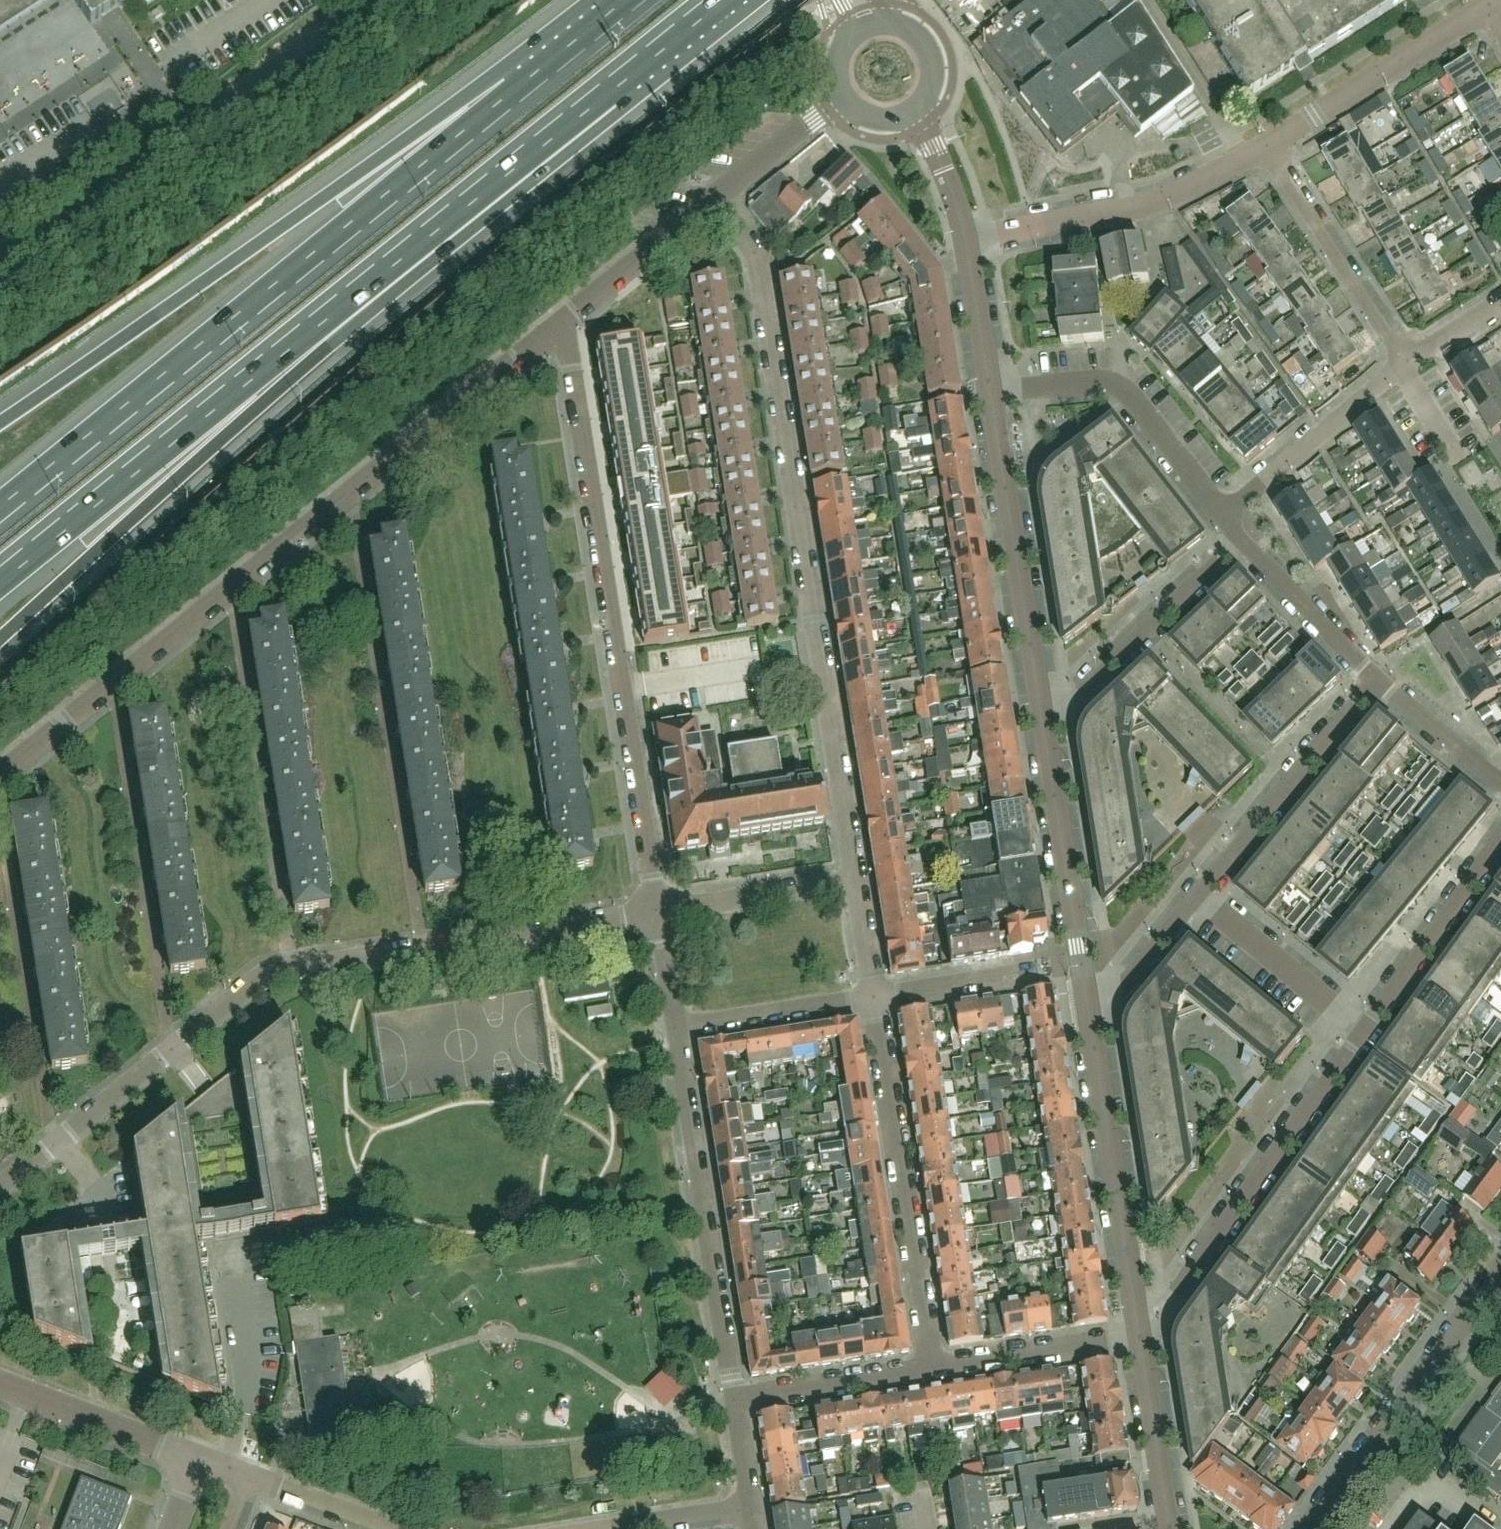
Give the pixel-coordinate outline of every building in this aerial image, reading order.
[(13,0),(0,0),(0,8),(13,0)] [(90,25),(115,7),(119,5),(127,0),(75,0),(90,25)] [(1106,30),(1116,23),(1098,0),(1029,0),(976,42),(1019,97),(1106,30)] [(1307,58),(1271,0),(1189,0),(1249,94),(1307,58)] [(1271,0),(1307,58),(1399,0),(1271,0)] [(1061,151),(1114,111),(1135,138),(1173,108),(1184,130),(1207,117),(1192,95),(1136,7),(1116,23),(1106,30),(1019,97),(1057,146),(1061,151)] [(1459,96),(1484,80),(1471,59),(1446,75),(1459,96)] [(1471,116),(1497,100),(1484,80),(1459,96),(1471,116)] [(1386,94),(1379,99),(1385,109),(1393,105),(1386,94)] [(1481,137),(1481,138),(1500,125),(1500,107),(1497,100),(1471,116),(1483,135),(1481,137)] [(1412,127),(1421,122),(1413,109),(1405,114),(1412,127)] [(1356,127),(1350,117),(1340,124),(1346,133),(1356,127)] [(1426,130),(1421,122),(1412,127),(1417,135),(1426,130)] [(1500,153),(1500,125),(1481,138),(1493,158),(1500,153)] [(1328,162),(1335,175),(1361,159),(1367,156),(1373,153),(1360,132),(1358,133),(1349,138),(1323,153),(1328,162)] [(1406,145),(1413,157),(1421,152),(1414,140),(1406,145)] [(796,186),(814,178),(807,164),(831,153),(827,144),(785,163),(796,186)] [(1429,155),(1435,165),(1444,160),(1437,150),(1429,155)] [(1384,172),(1373,153),(1367,156),(1361,159),(1335,175),(1347,195),(1373,180),(1372,179),(1384,172)] [(1493,158),(1494,160),(1480,169),(1491,187),(1500,181),(1500,153),(1493,158)] [(868,185),(861,177),(862,176),(844,157),(819,182),(805,197),(794,186),(793,187),(779,174),(757,192),(762,197),(748,210),(768,232),(770,229),(779,236),(795,218),(796,219),(811,203),(815,207),(829,192),(838,200),(851,187),(859,195),(868,185)] [(1450,171),(1444,160),(1435,165),(1442,176),(1450,171)] [(1419,167),(1425,177),(1434,172),(1427,161),(1419,167)] [(1440,183),(1434,172),(1425,177),(1431,188),(1440,183)] [(1385,200),(1373,180),(1347,195),(1351,203),(1359,216),(1385,201),(1385,200)] [(1453,196),(1460,207),(1468,201),(1462,191),(1453,196)] [(1400,219),(1388,198),(1385,200),(1385,201),(1359,216),(1359,217),(1363,214),(1375,234),(1400,219)] [(1242,236),(1266,218),(1252,199),(1228,216),(1242,236)] [(898,220),(882,200),(858,220),(874,239),(898,220)] [(1475,212),(1468,201),(1460,207),(1466,217),(1475,212)] [(1443,207),(1449,218),(1458,213),(1451,202),(1443,207)] [(1464,223),(1458,213),(1449,218),(1456,228),(1464,223)] [(1256,255),(1280,238),(1266,218),(1242,236),(1256,255)] [(1412,240),(1400,219),(1375,234),(1379,242),(1387,255),(1412,240)] [(889,259),(913,239),(898,220),(874,239),(889,259)] [(1478,236),(1485,247),(1493,241),(1487,230),(1478,236)] [(1420,235),(1412,240),(1387,255),(1398,276),(1428,258),(1428,257),(1424,260),(1422,257),(1430,252),(1420,235)] [(859,251),(868,244),(862,237),(853,243),(840,253),(847,261),(859,251)] [(1267,276),(1294,257),(1280,238),(1256,255),(1247,262),(1259,278),(1268,271),(1270,274),(1267,276)] [(905,278),(929,259),(913,239),(889,259),(905,278)] [(1150,282),(1146,263),(1142,240),(1128,243),(1128,241),(1122,242),(1131,286),(1150,282)] [(1466,246),(1474,259),(1483,254),(1475,241),(1466,246)] [(1500,252),(1493,241),(1485,247),(1491,257),(1500,252)] [(1131,286),(1122,242),(1116,243),(1116,245),(1103,248),(1111,290),(1131,286)] [(1213,242),(1204,248),(1205,250),(1213,261),(1221,255),(1222,255),(1213,242)] [(1187,327),(1195,321),(1222,299),(1229,292),(1193,243),(1186,249),(1216,291),(1187,315),(1188,316),(1181,322),(1182,323),(1186,328),(1187,327)] [(866,260),(859,251),(847,261),(854,270),(866,260)] [(1184,291),(1174,252),(1165,254),(1175,293),(1184,291)] [(1490,266),(1483,254),(1474,259),(1482,271),(1490,266)] [(1219,269),(1227,263),(1221,255),(1213,261),(1219,269)] [(1281,296),(1305,278),(1292,260),(1295,258),(1294,257),(1267,276),(1259,283),(1274,301),(1281,296)] [(1440,279),(1428,258),(1398,276),(1399,276),(1402,274),(1406,281),(1414,294),(1440,279)] [(944,294),(940,273),(929,259),(905,278),(911,285),(913,299),(944,294)] [(1105,341),(1100,283),(1098,263),(1055,267),(1056,281),(1055,281),(1056,293),(1058,293),(1060,319),(1058,319),(1059,331),(1061,331),(1062,345),(1105,341)] [(814,299),(812,283),(821,282),(819,273),(811,274),(780,279),(784,304),(814,299)] [(726,302),(722,277),(682,283),(683,291),(692,290),(695,307),(726,302)] [(1295,315),(1319,297),(1305,278),(1281,296),(1295,315)] [(861,283),(864,294),(880,289),(877,279),(861,283)] [(1452,300),(1440,279),(1414,294),(1426,315),(1452,300)] [(838,284),(840,295),(857,292),(855,282),(838,284)] [(1240,282),(1231,287),(1239,298),(1247,292),(1240,282)] [(883,299),(880,289),(864,294),(867,304),(883,299)] [(858,303),(857,292),(840,295),(842,305),(858,303)] [(1237,302),(1229,292),(1222,299),(1230,308),(1237,302)] [(948,319),(944,294),(913,299),(917,323),(948,319)] [(1299,341),(1306,336),(1333,317),(1319,297),(1295,315),(1296,316),(1286,323),(1299,341)] [(664,301),(665,311),(682,309),(681,298),(664,301)] [(818,323),(827,322),(826,313),(817,314),(814,299),(784,304),(787,328),(818,323)] [(1155,353),(1182,323),(1181,322),(1188,316),(1187,315),(1168,299),(1150,318),(1151,319),(1145,325),(1145,324),(1144,325),(1139,331),(1138,332),(1139,332),(1134,337),(1133,337),(1133,338),(1134,339),(1134,338),(1140,343),(1139,344),(1140,345),(1141,344),(1146,349),(1146,350),(1153,356),(1155,353)] [(730,326),(726,302),(695,307),(697,323),(688,325),(690,333),(730,326)] [(1253,317),(1259,312),(1261,311),(1254,302),(1245,308),(1252,317),(1253,317)] [(684,320),(682,309),(665,311),(667,322),(684,320)] [(1266,321),(1259,312),(1253,317),(1260,325),(1259,326),(1266,336),(1274,330),(1267,320),(1266,321)] [(871,319),(873,330),(888,327),(887,317),(871,319)] [(1320,356),(1344,338),(1331,319),(1334,317),(1333,317),(1306,336),(1320,356)] [(952,343),(948,319),(917,323),(921,348),(952,343)] [(1247,331),(1240,320),(1232,326),(1233,326),(1223,334),(1231,344),(1239,336),(1247,331)] [(1169,369),(1199,344),(1208,337),(1195,321),(1187,327),(1186,328),(1182,323),(1155,353),(1169,369)] [(827,322),(818,323),(787,328),(791,352),(822,348),(820,332),(828,331),(827,322)] [(703,356),(734,351),(730,326),(690,333),(691,341),(700,340),(703,356)] [(896,326),(888,327),(873,330),(874,340),(890,338),(898,337),(896,326)] [(849,333),(851,343),(867,341),(865,330),(849,333)] [(1282,340),(1274,330),(1266,336),(1274,346),(1282,340)] [(1255,341),(1247,331),(1239,336),(1247,347),(1255,341)] [(665,338),(653,340),(654,348),(666,346),(665,338)] [(1335,375),(1359,358),(1344,338),(1320,356),(1335,375)] [(1500,367),(1500,358),(1497,351),(1500,349),(1500,339),(1500,338),(1491,343),(1476,352),(1478,354),(1452,371),(1466,392),(1492,376),(1491,373),(1500,367)] [(641,340),(596,348),(618,486),(617,487),(617,488),(622,487),(624,503),(619,504),(620,505),(621,505),(644,644),(689,637),(667,500),(663,477),(641,340)] [(868,351),(867,341),(851,343),(853,354),(868,351)] [(955,367),(952,343),(921,348),(925,372),(955,367)] [(1182,385),(1213,359),(1199,344),(1169,369),(1182,385)] [(672,350),(673,360),(690,358),(688,347),(672,350)] [(826,372),(835,371),(833,362),(825,363),(822,348),(791,352),(795,377),(826,372)] [(738,376),(734,351),(703,356),(705,372),(696,374),(698,382),(738,376)] [(1256,359),(1263,369),(1271,364),(1263,353),(1256,359)] [(667,354),(646,355),(647,378),(668,377),(667,354)] [(1302,369),(1310,363),(1302,354),(1283,368),(1290,377),(1301,369),(1302,369)] [(691,368),(690,358),(673,360),(675,371),(691,368)] [(1195,401),(1226,375),(1213,359),(1182,385),(1195,401)] [(1317,373),(1310,363),(1302,369),(1309,379),(1317,373)] [(1278,375),(1271,364),(1263,369),(1271,380),(1278,375)] [(879,369),(880,379),(896,377),(895,366),(879,369)] [(959,392),(955,367),(925,372),(929,398),(959,392)] [(1491,373),(1492,376),(1466,392),(1479,414),(1500,400),(1500,367),(1491,373)] [(835,371),(826,372),(795,377),(799,402),(830,397),(827,382),(836,380),(835,371)] [(1239,391),(1226,375),(1195,401),(1208,417),(1239,391)] [(742,400),(738,376),(698,382),(699,390),(708,389),(710,405),(742,400)] [(898,387),(896,377),(880,379),(882,390),(898,387)] [(671,380),(663,382),(665,394),(673,392),(671,380)] [(857,382),(859,393),(875,390),(873,380),(857,382)] [(1280,392),(1288,403),(1295,398),(1287,387),(1280,392)] [(877,401),(875,390),(859,393),(860,403),(874,401),(877,401)] [(1221,432),(1252,407),(1239,391),(1208,417),(1221,432)] [(673,392),(665,394),(667,405),(675,404),(673,392)] [(680,399),(681,410),(698,407),(696,397),(680,399)] [(830,397),(799,402),(803,427),(834,422),(842,421),(841,411),(832,413),(830,397)] [(1295,398),(1288,403),(1295,413),(1302,408),(1295,398)] [(746,425),(742,400),(710,405),(713,422),(704,423),(706,431),(746,425)] [(1479,414),(1493,436),(1500,431),(1500,400),(1479,414)] [(876,415),(874,401),(860,403),(863,417),(876,415)] [(963,423),(961,414),(963,412),(962,402),(929,407),(929,408),(928,408),(929,419),(917,421),(916,418),(903,420),(906,432),(907,432),(918,430),(963,423)] [(700,418),(698,407),(681,410),(683,421),(700,418)] [(1234,448),(1265,422),(1252,407),(1221,432),(1234,448)] [(885,435),(894,434),(899,433),(895,408),(881,411),(885,435)] [(1368,452),(1395,436),(1381,415),(1355,431),(1365,447),(1351,456),(1356,464),(1370,455),(1368,452)] [(844,430),(842,421),(834,422),(803,427),(807,451),(838,446),(835,431),(844,430)] [(1172,564),(1206,538),(1116,422),(1084,447),(1084,448),(1148,528),(1172,564)] [(1248,464),(1279,438),(1265,422),(1234,448),(1248,464)] [(968,443),(967,434),(964,432),(963,423),(918,430),(907,432),(908,442),(934,438),(936,448),(968,443)] [(750,450),(746,425),(705,431),(707,440),(716,438),(718,455),(750,450)] [(862,432),(864,442),(880,440),(878,429),(862,432)] [(887,446),(889,455),(898,454),(894,434),(885,435),(887,446)] [(680,435),(672,436),(674,448),(682,447),(680,435)] [(1370,455),(1378,469),(1365,477),(1370,484),(1383,476),(1382,474),(1408,458),(1395,437),(1395,436),(1368,452),(1370,455)] [(882,450),(880,440),(864,442),(866,453),(882,450)] [(971,463),(968,443),(936,448),(916,451),(918,460),(937,457),(939,469),(971,463)] [(706,456),(704,446),(687,448),(689,459),(706,456)] [(811,477),(842,472),(850,470),(849,461),(840,463),(838,446),(807,451),(811,477)] [(682,447),(674,448),(676,460),(684,459),(682,447)] [(1148,528),(1084,448),(1078,452),(1078,451),(1076,453),(1069,459),(1069,458),(1068,459),(1069,459),(1062,465),(1061,464),(1060,465),(1061,466),(1054,471),(1053,472),(1054,472),(1049,479),(1048,479),(1047,480),(1048,480),(1045,488),(1044,488),(1044,489),(1043,498),(1043,499),(1044,508),(1043,508),(1043,509),(1044,509),(1046,518),(1045,519),(1045,520),(1046,519),(1047,529),(1047,530),(1049,540),(1048,540),(1048,541),(1049,541),(1051,550),(1050,551),(1050,552),(1051,551),(1052,561),(1052,562),(1054,572),(1053,572),(1054,573),(1056,582),(1055,583),(1055,584),(1056,583),(1057,593),(1057,594),(1058,594),(1059,604),(1058,604),(1059,605),(1061,614),(1060,615),(1060,616),(1061,616),(1062,625),(1062,626),(1063,626),(1064,636),(1063,636),(1064,637),(1066,646),(1068,644),(1069,645),(1103,618),(1104,617),(1104,614),(1103,614),(1101,598),(1106,597),(1103,580),(1098,580),(1096,571),(1101,570),(1100,564),(1108,561),(1116,557),(1123,552),(1130,547),(1136,541),(1142,535),(1148,528)] [(754,474),(750,450),(718,455),(709,456),(711,464),(720,463),(722,479),(754,474)] [(1329,456),(1340,474),(1350,468),(1338,450),(1329,456)] [(533,485),(529,459),(515,462),(514,453),(515,453),(515,451),(490,455),(490,457),(493,457),(498,491),(533,485)] [(900,469),(898,454),(889,455),(892,475),(901,474),(900,469)] [(1434,471),(1421,479),(1408,458),(1382,474),(1383,476),(1392,490),(1378,499),(1383,507),(1397,498),(1396,496),(1406,489),(1434,472),(1434,471)] [(972,484),(970,474),(973,472),(971,463),(939,469),(941,480),(926,482),(927,491),(972,484)] [(688,474),(690,484),(706,482),(705,471),(688,474)] [(1421,510),(1447,494),(1434,472),(1406,489),(1416,504),(1403,512),(1404,513),(1388,523),(1392,531),(1421,513),(1422,512),(1421,510)] [(688,473),(663,477),(667,500),(692,496),(688,473)] [(758,499),(754,474),(722,479),(725,496),(716,497),(717,505),(758,499)] [(888,477),(889,487),(897,486),(896,476),(888,477)] [(812,487),(814,497),(817,498),(818,505),(815,506),(816,508),(862,500),(861,491),(856,492),(854,480),(812,487)] [(875,481),(878,499),(887,497),(885,480),(875,481)] [(1315,512),(1313,510),(1305,497),(1319,488),(1314,480),(1299,489),(1301,491),(1275,507),(1281,516),(1289,529),(1315,512)] [(708,492),(706,482),(690,484),(692,494),(708,492)] [(978,504),(976,494),(973,493),(972,484),(927,491),(929,499),(943,497),(945,509),(978,504)] [(537,511),(533,485),(498,491),(508,554),(543,549),(538,520),(537,511)] [(899,496),(897,486),(889,487),(891,497),(899,496)] [(1326,531),(1318,518),(1348,499),(1344,491),(1313,510),(1315,512),(1289,529),(1303,550),(1328,534),(1326,531)] [(1434,531),(1461,515),(1447,494),(1421,510),(1422,512),(1421,513),(1430,527),(1417,534),(1422,542),(1435,534),(1436,534),(1434,531)] [(901,506),(899,496),(891,497),(893,507),(901,506)] [(762,523),(758,499),(717,505),(719,513),(728,512),(730,528),(762,523)] [(851,523),(849,511),(864,509),(862,500),(816,508),(819,528),(851,523)] [(978,525),(977,515),(979,513),(978,504),(945,509),(947,520),(932,522),(934,532),(978,525)] [(715,516),(714,506),(697,508),(699,519),(715,516)] [(902,516),(901,506),(893,507),(894,517),(902,516)] [(692,511),(684,512),(686,524),(694,523),(692,511)] [(1341,554),(1331,539),(1345,530),(1346,532),(1363,521),(1357,512),(1341,523),(1326,531),(1328,534),(1303,550),(1316,573),(1328,564),(1327,563),(1341,554)] [(1448,553),(1474,536),(1461,515),(1434,531),(1436,534),(1435,534),(1443,548),(1430,556),(1435,563),(1448,556),(1449,555),(1448,553)] [(904,526),(902,516),(894,517),(896,527),(904,526)] [(694,523),(686,524),(688,536),(696,535),(694,523)] [(766,548),(762,523),(730,528),(721,530),(723,538),(732,537),(734,553),(766,548)] [(868,541),(867,532),(853,534),(851,523),(819,528),(820,537),(823,538),(825,548),(868,541)] [(984,545),(982,533),(980,532),(978,525),(934,532),(935,540),(950,538),(952,550),(984,545)] [(906,536),(904,526),(896,527),(897,537),(906,536)] [(409,570),(404,535),(406,534),(406,533),(396,535),(381,537),(381,538),(382,538),(383,547),(370,549),(375,575),(409,570)] [(907,546),(906,536),(897,537),(899,547),(907,546)] [(1461,574),(1487,558),(1474,536),(1448,553),(1449,555),(1448,556),(1456,569),(1443,577),(1448,585),(1461,577),(1462,577),(1461,574)] [(868,562),(866,550),(870,550),(868,541),(825,548),(826,557),(824,559),(825,569),(857,563),(868,562)] [(704,547),(705,558),(721,555),(720,545),(704,547)] [(985,565),(983,555),(985,554),(984,545),(952,550),(954,561),(939,563),(940,572),(985,565)] [(1395,545),(1379,554),(1384,562),(1399,553),(1395,545)] [(909,556),(907,546),(899,547),(901,557),(909,556)] [(1379,556),(1364,564),(1353,547),(1341,554),(1327,563),(1328,564),(1341,586),(1367,569),(1369,572),(1383,564),(1379,556)] [(769,573),(766,548),(734,553),(737,570),(728,571),(729,579),(769,573)] [(547,576),(543,549),(508,554),(518,618),(553,612),(548,584),(547,576)] [(723,566),(721,555),(705,558),(707,568),(723,566)] [(901,557),(902,567),(910,566),(909,556),(901,557)] [(1475,596),(1500,580),(1487,558),(1461,574),(1462,577),(1461,577),(1470,591),(1457,599),(1441,608),(1446,617),(1462,607),(1477,598),(1475,596)] [(875,581),(873,573),(861,575),(860,565),(858,566),(857,563),(825,569),(827,578),(830,579),(831,589),(875,581)] [(700,565),(692,566),(695,578),(703,577),(700,565)] [(990,585),(989,574),(986,573),(985,565),(940,572),(942,581),(956,579),(958,590),(990,585)] [(912,576),(910,566),(902,567),(904,578),(912,576)] [(1397,585),(1392,577),(1378,586),(1369,572),(1367,569),(1341,586),(1354,608),(1381,591),(1383,594),(1397,585)] [(419,633),(409,570),(375,575),(385,639),(419,633)] [(1422,578),(1429,591),(1442,583),(1435,570),(1422,578)] [(773,597),(769,573),(729,579),(731,588),(739,586),(742,602),(773,597)] [(904,578),(905,588),(914,586),(912,576),(904,578)] [(1267,604),(1240,576),(1226,589),(1254,617),(1267,604)] [(703,577),(695,578),(697,590),(705,589),(703,577)] [(864,604),(862,592),(876,590),(875,581),(831,589),(833,598),(830,599),(832,609),(864,604)] [(992,606),(990,596),(992,594),(990,585),(958,590),(947,592),(949,603),(945,604),(946,613),(992,606)] [(915,596),(914,586),(905,588),(907,598),(915,596)] [(1396,615),(1410,607),(1427,596),(1422,588),(1405,598),(1391,608),(1383,594),(1381,591),(1354,608),(1367,627),(1368,629),(1394,613),(1396,615)] [(1254,617),(1226,589),(1213,602),(1240,630),(1254,617)] [(711,596),(713,607),(729,604),(728,593),(711,596)] [(917,607),(915,596),(907,598),(909,608),(917,607)] [(777,623),(773,597),(742,602),(745,619),(736,621),(737,629),(777,623)] [(1240,630),(1213,602),(1199,615),(1226,643),(1240,630)] [(731,614),(729,604),(713,607),(715,617),(731,614)] [(881,622),(880,613),(866,616),(864,604),(832,609),(833,619),(836,620),(837,628),(835,628),(835,630),(881,622)] [(997,626),(995,616),(993,615),(992,606),(946,613),(948,622),(963,619),(965,631),(997,626)] [(918,616),(917,607),(909,608),(910,618),(918,616)] [(1394,613),(1368,629),(1382,651),(1408,635),(1409,637),(1424,628),(1424,629),(1441,619),(1434,608),(1418,619),(1410,607),(1396,615),(1394,613)] [(557,639),(553,612),(518,618),(528,681),(563,676),(558,647),(557,639)] [(1226,643),(1199,615),(1186,628),(1213,656),(1226,643)] [(920,627),(918,616),(910,618),(912,628),(920,627)] [(289,654),(283,619),(286,618),(286,617),(282,618),(261,621),(261,622),(262,622),(263,631),(250,633),(254,660),(289,654)] [(870,645),(869,633),(883,631),(881,622),(835,630),(838,650),(870,645)] [(710,623),(698,625),(699,633),(711,631),(710,623)] [(1274,639),(1284,630),(1277,623),(1268,632),(1274,639)] [(1000,646),(997,626),(965,631),(966,643),(952,645),(953,653),(1000,646)] [(1474,651),(1488,642),(1483,634),(1469,643),(1459,626),(1432,642),(1446,664),(1473,648),(1474,651)] [(922,637),(920,627),(912,628),(913,638),(922,637)] [(1213,656),(1186,628),(1172,642),(1199,670),(1213,656)] [(1265,648),(1274,639),(1268,632),(1258,642),(1265,648)] [(429,697),(419,633),(385,639),(395,702),(429,697)] [(1289,636),(1279,645),(1286,651),(1295,642),(1289,636)] [(915,648),(923,647),(922,637),(913,638),(915,648)] [(888,663),(886,654),(872,656),(870,645),(838,650),(840,660),(843,661),(844,670),(888,663)] [(1276,660),(1286,651),(1279,645),(1270,654),(1276,660)] [(1003,667),(1002,657),(1000,656),(998,648),(1000,648),(1000,646),(953,653),(954,663),(969,660),(971,672),(1003,667)] [(925,657),(923,647),(915,648),(917,658),(925,657)] [(1486,670),(1488,672),(1500,664),(1500,662),(1497,656),(1483,664),(1474,651),(1473,648),(1446,664),(1458,684),(1459,686),(1486,670)] [(1250,668),(1259,659),(1253,652),(1243,661),(1250,668)] [(1342,681),(1314,653),(1301,666),(1328,694),(1342,681)] [(299,718),(289,654),(254,660),(264,723),(299,718)] [(926,667),(925,657),(917,658),(918,668),(926,667)] [(1257,675),(1266,665),(1259,659),(1250,668),(1257,675)] [(1241,677),(1250,668),(1243,661),(1234,670),(1241,677)] [(1252,767),(1232,746),(1151,662),(1122,690),(1122,691),(1143,712),(1171,741),(1169,742),(1181,754),(1192,767),(1194,765),(1211,782),(1209,784),(1221,797),(1252,767)] [(877,685),(875,674),(889,671),(888,663),(844,670),(846,679),(843,681),(845,691),(877,685)] [(1328,694),(1301,666),(1287,679),(1314,707),(1328,694)] [(928,677),(926,667),(918,668),(920,678),(928,677)] [(1247,684),(1257,675),(1250,668),(1241,677),(1247,684)] [(1500,693),(1500,683),(1496,686),(1488,672),(1486,670),(1459,686),(1473,708),(1499,692),(1500,694),(1500,693)] [(1008,695),(1004,671),(971,676),(975,700),(1008,695)] [(1225,687),(1234,678),(1228,671),(1218,680),(1225,687)] [(567,702),(563,676),(528,681),(538,745),(573,740),(569,712),(567,702)] [(1314,707),(1287,679),(1273,692),(1301,720),(1314,707)] [(1236,699),(1246,690),(1239,683),(1230,692),(1236,699)] [(894,703),(893,694),(879,696),(877,685),(845,691),(846,701),(849,702),(851,710),(894,703)] [(916,688),(918,699),(926,698),(924,687),(916,688)] [(937,690),(926,692),(928,707),(940,705),(937,690)] [(1144,871),(1132,795),(1127,765),(1131,765),(1138,731),(1135,730),(1137,717),(1143,712),(1122,691),(1117,696),(1116,695),(1114,697),(1115,697),(1109,703),(1108,703),(1107,704),(1108,704),(1101,710),(1100,710),(1101,711),(1094,717),(1093,717),(1093,718),(1088,725),(1087,725),(1088,726),(1085,734),(1084,734),(1083,735),(1084,735),(1082,743),(1081,744),(1082,744),(1083,753),(1082,753),(1082,754),(1083,754),(1084,763),(1083,763),(1084,764),(1086,773),(1085,773),(1085,775),(1086,774),(1087,784),(1087,785),(1088,785),(1089,795),(1089,796),(1091,805),(1090,805),(1090,807),(1091,806),(1093,816),(1092,816),(1092,817),(1093,817),(1094,827),(1094,828),(1096,837),(1095,837),(1095,838),(1096,838),(1098,848),(1097,848),(1097,849),(1098,849),(1099,859),(1099,860),(1101,869),(1100,869),(1100,870),(1101,870),(1103,880),(1102,880),(1102,881),(1103,881),(1104,891),(1104,892),(1105,892),(1106,901),(1105,901),(1106,902),(1107,907),(1113,901),(1114,901),(1115,900),(1114,900),(1144,871)] [(1301,720),(1273,692),(1260,705),(1287,733),(1301,720)] [(960,702),(961,711),(976,709),(978,722),(1011,717),(1008,695),(975,700),(960,702)] [(439,761),(429,697),(395,702),(405,766),(439,761)] [(928,707),(926,698),(918,699),(920,708),(928,707)] [(884,726),(882,714),(896,712),(894,703),(851,710),(852,719),(850,721),(851,731),(884,726)] [(1287,733),(1260,705),(1246,719),(1273,747),(1287,733)] [(938,708),(929,709),(930,719),(931,721),(937,720),(939,717),(938,708)] [(1488,708),(1477,715),(1481,721),(1492,715),(1488,708)] [(130,720),(140,783),(175,778),(165,714),(130,720)] [(1410,740),(1380,715),(1368,730),(1398,755),(1410,740)] [(970,735),(972,746),(1015,740),(1011,717),(978,722),(980,734),(970,735)] [(309,781),(299,718),(264,723),(275,787),(309,781)] [(920,721),(923,741),(933,739),(931,721),(930,719),(920,721)] [(727,838),(825,823),(819,783),(808,784),(807,779),(794,781),(794,783),(784,785),(778,748),(729,755),(735,792),(721,795),(719,781),(720,781),(714,740),(699,743),(696,723),(693,723),(656,729),(654,730),(673,852),(708,846),(709,850),(711,853),(715,855),(720,855),(724,853),(727,850),(728,846),(727,838)] [(901,744),(900,735),(885,737),(884,726),(851,731),(853,741),(856,742),(857,751),(901,744)] [(1490,734),(1499,748),(1500,747),(1500,748),(1500,727),(1490,734)] [(947,731),(949,746),(968,743),(966,729),(947,731)] [(1398,755),(1368,730),(1356,744),(1386,769),(1398,755)] [(933,739),(923,741),(921,741),(923,751),(935,750),(933,739)] [(577,763),(573,740),(538,745),(548,809),(583,803),(578,773),(577,763)] [(1015,740),(972,746),(973,754),(983,753),(985,768),(1018,762),(1015,740)] [(890,767),(888,754),(902,752),(901,744),(857,751),(859,760),(856,762),(858,772),(890,767)] [(1386,769),(1356,744),(1344,758),(1374,783),(1386,769)] [(948,751),(936,753),(940,775),(952,773),(948,751)] [(1374,783),(1344,758),(1332,773),(1362,798),(1374,783)] [(1422,758),(1414,768),(1421,774),(1429,764),(1422,758)] [(450,824),(439,761),(405,766),(415,829),(450,824)] [(1022,785),(1018,762),(985,768),(989,790),(1022,785)] [(908,785),(906,775),(892,778),(890,767),(858,772),(859,781),(862,783),(864,792),(908,785)] [(1413,784),(1421,774),(1414,768),(1406,778),(1413,784)] [(1435,769),(1427,779),(1434,785),(1442,775),(1435,769)] [(1362,798),(1332,773),(1320,787),(1350,812),(1362,798)] [(185,841),(175,778),(140,783),(150,847),(185,841)] [(942,788),(941,779),(931,781),(932,790),(942,788)] [(1426,795),(1434,785),(1427,779),(1418,789),(1426,795)] [(319,845),(309,781),(275,787),(285,850),(319,845)] [(1493,808),(1463,783),(1450,798),(1481,823),(1493,808)] [(897,807),(895,795),(909,793),(908,785),(864,792),(865,800),(863,802),(864,813),(897,807)] [(1026,808),(1022,785),(989,790),(992,810),(992,813),(1026,808)] [(1350,812),(1320,787),(1308,802),(1338,827),(1350,812)] [(1398,787),(1390,797),(1397,803),(1406,793),(1398,787)] [(1481,823),(1450,798),(1449,799),(1443,793),(1432,807),(1469,837),(1481,823)] [(958,795),(953,796),(943,797),(943,798),(946,820),(962,818),(958,795)] [(1389,813),(1397,803),(1390,797),(1382,807),(1389,813)] [(1411,798),(1403,808),(1410,814),(1419,804),(1411,798)] [(1338,827),(1308,802),(1296,816),(1327,841),(1338,827)] [(587,829),(583,803),(548,809),(558,872),(593,867),(588,838),(587,829)] [(914,825),(913,817),(899,819),(897,807),(864,813),(868,833),(914,825)] [(1469,837),(1432,807),(1420,821),(1426,827),(1457,852),(1469,837)] [(960,848),(1030,836),(1026,808),(992,813),(990,813),(993,836),(987,837),(986,830),(984,829),(948,834),(949,840),(949,841),(950,848),(960,847),(960,848)] [(1402,824),(1410,814),(1403,808),(1395,818),(1402,824)] [(12,816),(22,879),(56,874),(46,810),(12,816)] [(1327,841),(1296,816),(1284,831),(1315,856),(1327,841)] [(1376,834),(1385,824),(1378,818),(1369,828),(1376,834)] [(460,888),(450,824),(415,829),(425,893),(460,888)] [(1384,840),(1392,830),(1385,824),(1376,834),(1384,840)] [(904,848),(902,836),(915,834),(914,825),(868,833),(868,834),(871,834),(872,842),(869,844),(871,853),(904,848)] [(1426,827),(1414,841),(1445,866),(1457,852),(1426,827)] [(1368,844),(1376,834),(1369,828),(1361,838),(1368,844)] [(949,840),(948,834),(947,834),(947,831),(937,833),(932,840),(932,844),(941,842),(949,841),(949,840)] [(1315,856),(1284,831),(1272,845),(1303,870),(1315,856)] [(1375,850),(1384,840),(1376,834),(1368,844),(1375,850)] [(1035,864),(1030,836),(960,848),(960,847),(950,848),(952,861),(955,876),(963,875),(997,869),(998,870),(1035,864)] [(195,905),(185,841),(150,847),(160,910),(195,905)] [(952,861),(950,848),(949,841),(941,842),(942,852),(944,862),(952,861)] [(1445,866),(1414,841),(1403,855),(1433,881),(1445,866)] [(1351,844),(1342,855),(1350,860),(1358,850),(1351,844)] [(329,908),(319,845),(285,850),(295,914),(329,908)] [(1303,870),(1272,845),(1260,859),(1291,884),(1303,870)] [(921,866),(919,856),(905,859),(904,848),(871,853),(872,863),(876,864),(877,873),(921,866)] [(1341,871),(1350,860),(1342,855),(1334,865),(1341,871)] [(1364,855),(1355,865),(1363,871),(1371,861),(1364,855)] [(1433,881),(1403,855),(1391,870),(1421,895),(1433,881)] [(1249,874),(1279,899),(1291,884),(1260,859),(1249,874)] [(955,876),(952,861),(944,862),(946,878),(949,877),(955,876)] [(962,905),(1039,892),(1035,864),(998,870),(997,869),(963,875),(955,876),(949,877),(950,882),(952,896),(945,897),(938,898),(940,910),(942,910),(961,907),(962,907),(962,905)] [(1354,881),(1363,871),(1355,865),(1347,875),(1354,881)] [(910,889),(908,876),(922,874),(921,866),(877,873),(878,882),(876,884),(878,894),(910,889)] [(1421,895),(1391,870),(1379,884),(1409,909),(1421,895)] [(1327,873),(1319,883),(1326,889),(1334,879),(1327,873)] [(66,937),(56,874),(22,879),(32,943),(66,937)] [(1279,899),(1249,874),(1236,889),(1266,914),(1279,899)] [(952,896),(950,882),(944,883),(945,897),(952,896)] [(1318,899),(1326,889),(1319,883),(1311,893),(1318,899)] [(1340,884),(1332,894),(1339,900),(1347,890),(1340,884)] [(1409,909),(1379,884),(1367,899),(1397,924),(1409,909)] [(1499,887),(1487,903),(1500,913),(1500,888),(1499,887)] [(926,896),(912,898),(910,889),(878,894),(879,903),(882,904),(884,914),(933,906),(931,896),(926,897),(926,896)] [(1044,920),(1039,892),(962,905),(962,907),(961,907),(965,933),(991,929),(993,928),(991,917),(1007,914),(1009,926),(1044,920)] [(1331,910),(1339,900),(1332,894),(1323,904),(1331,910)] [(1397,924),(1367,899),(1355,913),(1385,938),(1397,924)] [(1303,902),(1295,912),(1302,918),(1311,908),(1303,902)] [(1487,903),(1475,920),(1500,939),(1500,913),(1487,903)] [(160,910),(171,974),(205,968),(195,905),(160,910)] [(917,929),(915,918),(929,916),(930,920),(935,919),(933,906),(884,914),(885,923),(883,925),(884,934),(917,929)] [(969,963),(965,933),(961,907),(942,910),(951,966),(969,963)] [(1294,928),(1302,918),(1295,912),(1287,922),(1294,928)] [(1316,913),(1308,923),(1315,929),(1324,919),(1316,913)] [(1385,938),(1355,913),(1343,928),(1373,953),(1385,938)] [(1042,946),(1047,940),(1044,920),(1009,926),(1005,926),(1007,938),(997,940),(999,958),(1010,956),(1032,953),(1031,948),(1042,946)] [(1475,920),(1463,937),(1500,964),(1500,939),(1475,920)] [(1307,939),(1315,929),(1308,923),(1300,933),(1307,939)] [(1373,953),(1343,928),(1331,942),(1361,967),(1373,953)] [(919,941),(917,929),(884,934),(887,955),(939,946),(937,934),(932,935),(933,939),(919,941)] [(999,958),(997,940),(993,940),(991,929),(965,933),(969,963),(1000,958),(999,958)] [(76,1001),(66,937),(32,943),(42,1006),(76,1001)] [(1500,975),(1500,964),(1463,937),(1439,970),(1482,1001),(1500,975)] [(1361,967),(1331,942),(1319,957),(1349,982),(1361,967)] [(1304,1036),(1259,999),(1192,943),(1166,974),(1166,975),(1165,977),(1188,995),(1200,1006),(1202,1004),(1221,1019),(1219,1021),(1245,1042),(1246,1041),(1265,1056),(1263,1058),(1277,1069),(1304,1036)] [(923,971),(922,959),(936,956),(936,960),(941,960),(939,946),(887,955),(888,956),(891,956),(892,964),(889,965),(891,976),(923,971)] [(1482,1001),(1439,970),(1427,987),(1470,1018),(1482,1001)] [(611,999),(609,987),(607,975),(564,982),(563,978),(567,1002),(609,996),(610,999),(611,999)] [(1195,1168),(1191,1142),(1176,1045),(1182,1016),(1181,1015),(1184,1005),(1183,1004),(1185,999),(1188,995),(1165,977),(1162,981),(1161,979),(1159,982),(1160,982),(1154,990),(1153,989),(1152,990),(1153,991),(1147,998),(1146,997),(1146,998),(1146,999),(1140,1006),(1139,1006),(1139,1007),(1134,1014),(1133,1014),(1133,1015),(1130,1024),(1129,1024),(1129,1025),(1130,1025),(1128,1034),(1127,1034),(1127,1035),(1128,1035),(1129,1044),(1128,1044),(1128,1045),(1129,1045),(1130,1055),(1130,1056),(1132,1066),(1131,1066),(1131,1067),(1132,1067),(1134,1076),(1133,1076),(1133,1077),(1134,1077),(1135,1087),(1135,1088),(1137,1098),(1136,1098),(1136,1099),(1137,1099),(1139,1108),(1138,1108),(1138,1109),(1139,1109),(1140,1119),(1140,1120),(1141,1120),(1142,1130),(1141,1130),(1141,1131),(1142,1131),(1144,1140),(1143,1140),(1143,1141),(1144,1141),(1145,1151),(1145,1152),(1146,1152),(1147,1162),(1146,1162),(1146,1163),(1147,1163),(1149,1172),(1148,1172),(1148,1174),(1149,1173),(1150,1183),(1150,1184),(1151,1184),(1152,1194),(1151,1194),(1152,1195),(1154,1204),(1153,1205),(1153,1206),(1154,1205),(1156,1216),(1158,1213),(1159,1213),(1159,1212),(1173,1195),(1192,1173),(1196,1171),(1195,1168)] [(1470,1018),(1427,987),(1415,1003),(1459,1034),(1470,1018)] [(1058,1013),(1054,990),(1021,995),(1024,1018),(1058,1013)] [(1000,1011),(998,999),(975,1002),(981,1036),(983,1046),(993,1043),(992,1034),(1003,1032),(1002,1022),(1000,1011)] [(42,1006),(52,1070),(87,1064),(76,1001),(42,1006)] [(981,1036),(975,1002),(953,1006),(953,1007),(956,1029),(958,1040),(981,1036)] [(1459,1034),(1415,1003),(1403,1020),(1447,1051),(1459,1034)] [(946,1008),(950,1030),(956,1029),(953,1007),(946,1008)] [(1000,1011),(1002,1022),(1014,1020),(1012,1009),(1000,1011)] [(934,1032),(930,1010),(898,1015),(901,1037),(934,1032)] [(1061,1035),(1058,1013),(1024,1018),(1028,1040),(1061,1035)] [(328,1221),(304,1073),(296,1020),(247,1060),(271,1213),(264,1214),(264,1213),(251,1215),(252,1216),(212,1223),(212,1222),(199,1224),(200,1225),(193,1226),(175,1118),(133,1152),(146,1233),(140,1234),(140,1233),(138,1233),(139,1234),(127,1236),(127,1235),(87,1241),(87,1243),(75,1244),(75,1243),(74,1243),(74,1244),(68,1245),(67,1244),(21,1252),(34,1333),(34,1334),(85,1354),(70,1262),(91,1258),(91,1257),(128,1251),(128,1252),(149,1249),(171,1387),(221,1406),(214,1358),(221,1357),(213,1301),(210,1282),(202,1283),(195,1240),(201,1239),(201,1241),(203,1240),(203,1239),(214,1237),(214,1239),(255,1232),(255,1231),(266,1229),(266,1230),(268,1230),(268,1229),(274,1228),(274,1229),(328,1221)] [(1014,1020),(1002,1022),(1003,1032),(1015,1030),(1014,1020)] [(1447,1051),(1403,1020),(1391,1037),(1435,1068),(1447,1051)] [(862,1052),(857,1021),(844,1023),(844,1022),(830,1024),(830,1025),(812,1028),(815,1044),(831,1041),(833,1057),(841,1056),(862,1052)] [(1491,1032),(1500,1039),(1500,1037),(1500,1024),(1498,1022),(1491,1032)] [(817,1060),(815,1044),(812,1028),(789,1032),(794,1063),(817,1060)] [(950,1030),(953,1052),(960,1051),(958,1040),(956,1029),(950,1030)] [(794,1063),(789,1032),(767,1035),(772,1067),(794,1063)] [(938,1054),(934,1032),(901,1037),(904,1060),(938,1054)] [(1492,1049),(1500,1039),(1491,1032),(1483,1043),(1492,1049)] [(772,1067),(767,1035),(744,1039),(746,1055),(749,1071),(772,1067)] [(1065,1057),(1061,1035),(1028,1040),(1032,1062),(1065,1057)] [(1435,1068),(1391,1037),(1379,1054),(1422,1085),(1435,1068)] [(746,1055),(744,1039),(728,1041),(728,1040),(712,1043),(712,1044),(698,1046),(703,1075),(704,1079),(724,1076),(721,1059),(746,1055)] [(868,1088),(865,1071),(866,1070),(863,1052),(862,1052),(841,1056),(847,1091),(868,1088)] [(941,1076),(938,1054),(904,1060),(905,1064),(908,1082),(941,1076)] [(983,1055),(971,1057),(973,1071),(986,1069),(983,1055)] [(1476,1072),(1484,1061),(1474,1055),(1467,1065),(1469,1067),(1476,1072)] [(997,1068),(1009,1066),(1007,1056),(995,1057),(997,1068)] [(1069,1079),(1065,1057),(1032,1062),(1035,1084),(1069,1079)] [(953,1060),(955,1074),(964,1072),(961,1059),(953,1060)] [(1419,1090),(1376,1059),(1363,1076),(1406,1107),(1419,1090)] [(1467,1075),(1460,1085),(1469,1092),(1481,1075),(1476,1072),(1469,1067),(1465,1073),(1467,1075)] [(1500,1079),(1500,1077),(1490,1069),(1481,1080),(1481,1081),(1493,1090),(1500,1079)] [(980,1092),(989,1091),(988,1082),(986,1070),(976,1071),(980,1092)] [(738,1075),(740,1086),(751,1085),(749,1074),(738,1075)] [(911,1104),(945,1098),(942,1085),(950,1084),(948,1075),(941,1076),(908,1082),(911,1104)] [(739,1109),(737,1092),(727,1094),(724,1076),(704,1079),(703,1079),(705,1096),(706,1096),(709,1113),(739,1109)] [(1406,1107),(1363,1076),(1351,1092),(1394,1123),(1406,1107)] [(989,1082),(990,1091),(1000,1090),(1012,1088),(1010,1078),(989,1082)] [(1072,1101),(1069,1079),(1035,1084),(1039,1106),(1072,1101)] [(807,1080),(797,1082),(800,1098),(810,1096),(807,1080)] [(1462,1101),(1469,1092),(1460,1085),(1452,1096),(1461,1102),(1462,1101)] [(871,1108),(868,1088),(847,1091),(837,1093),(839,1104),(829,1105),(829,1106),(824,1106),(825,1115),(819,1116),(871,1108)] [(1004,1112),(1000,1090),(990,1091),(993,1113),(1004,1112)] [(784,1091),(775,1092),(776,1102),(786,1101),(784,1091)] [(776,1102),(775,1092),(766,1094),(767,1104),(776,1102)] [(1394,1123),(1351,1092),(1339,1109),(1383,1140),(1394,1123)] [(948,1120),(945,1098),(911,1104),(915,1126),(948,1120)] [(1076,1123),(1072,1101),(1039,1106),(1042,1128),(1076,1123)] [(1461,1102),(1451,1117),(1466,1128),(1477,1112),(1462,1101),(1461,1102)] [(790,1111),(789,1104),(779,1106),(782,1122),(792,1120),(790,1111)] [(753,1126),(751,1107),(739,1109),(709,1113),(712,1133),(752,1127),(752,1126),(753,1126)] [(874,1128),(871,1108),(819,1116),(820,1124),(842,1120),(844,1132),(874,1128)] [(1383,1140),(1339,1109),(1328,1125),(1371,1156),(1383,1140)] [(1420,1117),(1426,1121),(1435,1128),(1441,1120),(1426,1109),(1420,1117)] [(798,1110),(790,1111),(792,1120),(799,1118),(798,1110)] [(980,1125),(994,1123),(993,1115),(979,1117),(980,1125)] [(994,1117),(998,1135),(1008,1133),(1004,1115),(994,1117)] [(951,1143),(948,1120),(915,1126),(918,1148),(951,1143)] [(1496,1153),(1473,1135),(1452,1120),(1438,1140),(1460,1156),(1466,1148),(1483,1160),(1471,1176),(1466,1173),(1456,1188),(1465,1194),(1464,1196),(1485,1211),(1500,1190),(1500,1170),(1489,1162),(1496,1153)] [(1435,1128),(1426,1121),(1419,1132),(1428,1138),(1435,1128)] [(794,1140),(791,1122),(780,1124),(783,1142),(794,1140)] [(1079,1145),(1076,1123),(1042,1128),(1035,1130),(1036,1138),(1044,1137),(1046,1150),(1079,1145)] [(745,1148),(743,1137),(764,1133),(763,1124),(753,1126),(752,1126),(752,1127),(712,1133),(715,1153),(745,1148)] [(1371,1156),(1328,1125),(1316,1142),(1359,1173),(1371,1156)] [(877,1147),(874,1128),(844,1132),(845,1143),(818,1148),(819,1156),(877,1147)] [(1009,1134),(996,1136),(1000,1157),(1012,1155),(1009,1134)] [(989,1159),(1000,1157),(996,1136),(985,1137),(989,1159)] [(796,1158),(793,1142),(782,1144),(785,1160),(796,1158)] [(1359,1173),(1316,1142),(1304,1159),(1347,1190),(1359,1173)] [(955,1165),(951,1143),(918,1148),(921,1170),(955,1165)] [(1410,1144),(1402,1155),(1412,1161),(1419,1151),(1410,1144)] [(1041,1173),(1049,1172),(1083,1167),(1079,1145),(1046,1150),(1038,1151),(1041,1173)] [(880,1167),(877,1147),(819,1156),(821,1166),(836,1164),(845,1170),(850,1169),(850,1172),(880,1167)] [(775,1164),(773,1153),(747,1157),(745,1148),(715,1153),(718,1172),(771,1164),(775,1164)] [(1404,1172),(1412,1161),(1402,1155),(1395,1165),(1404,1172)] [(1001,1158),(988,1160),(992,1181),(1004,1179),(1002,1165),(1001,1158)] [(1347,1190),(1304,1159),(1292,1175),(1335,1206),(1347,1190)] [(1002,1165),(1004,1179),(1015,1177),(1013,1163),(1002,1165)] [(751,1187),(750,1177),(772,1174),(771,1164),(718,1172),(721,1192),(751,1187)] [(958,1187),(955,1165),(921,1170),(925,1192),(958,1187)] [(883,1187),(880,1167),(850,1172),(852,1183),(828,1187),(829,1195),(883,1187)] [(1053,1194),(1086,1189),(1083,1167),(1049,1172),(1053,1194)] [(1429,1201),(1441,1185),(1418,1167),(1406,1183),(1429,1201)] [(1335,1206),(1292,1175),(1280,1192),(1323,1223),(1335,1206)] [(1386,1177),(1379,1188),(1388,1194),(1395,1184),(1386,1177)] [(1004,1181),(1008,1201),(1019,1200),(1016,1179),(1004,1181)] [(789,1182),(793,1201),(804,1199),(801,1180),(789,1182)] [(998,1203),(1008,1201),(1004,1181),(995,1182),(998,1203)] [(775,1204),(774,1195),(753,1198),(751,1187),(721,1192),(724,1211),(775,1204)] [(886,1206),(883,1187),(829,1195),(830,1205),(846,1203),(846,1201),(855,1200),(855,1202),(857,1211),(886,1206)] [(962,1209),(958,1187),(925,1192),(928,1214),(962,1209)] [(1371,1198),(1380,1205),(1388,1194),(1379,1188),(1371,1198)] [(1090,1211),(1086,1189),(1053,1194),(1056,1216),(1090,1211)] [(1323,1223),(1280,1192),(1268,1208),(1311,1239),(1323,1223)] [(1019,1200),(1008,1202),(1011,1223),(1022,1222),(1019,1200)] [(1021,1204),(1022,1214),(1041,1213),(1041,1202),(1021,1204)] [(990,1205),(992,1226),(1011,1224),(1008,1203),(990,1205)] [(757,1226),(756,1217),(777,1214),(775,1204),(724,1211),(728,1231),(757,1226)] [(857,1211),(858,1222),(848,1223),(849,1232),(890,1226),(886,1206),(857,1211)] [(1311,1239),(1268,1208),(1256,1225),(1299,1256),(1311,1239)] [(962,1209),(928,1214),(932,1236),(965,1231),(962,1209)] [(1453,1254),(1475,1225),(1454,1210),(1432,1238),(1453,1254)] [(1093,1233),(1090,1211),(1056,1216),(1060,1238),(1093,1233)] [(1370,1218),(1361,1212),(1355,1221),(1364,1228),(1370,1218)] [(1356,1238),(1364,1228),(1355,1221),(1347,1232),(1356,1238)] [(1013,1224),(1016,1245),(1027,1243),(1026,1237),(1027,1237),(1025,1222),(1013,1224)] [(1047,1224),(1051,1244),(1059,1243),(1055,1222),(1047,1224)] [(1299,1256),(1256,1225),(1244,1242),(1287,1273),(1299,1256)] [(759,1238),(757,1226),(728,1231),(731,1250),(789,1242),(789,1241),(782,1242),(781,1235),(759,1238)] [(893,1246),(890,1226),(849,1232),(851,1241),(861,1239),(863,1250),(893,1246)] [(1003,1247),(1014,1246),(1011,1226),(1000,1228),(1003,1247)] [(969,1253),(965,1231),(932,1236),(935,1258),(969,1253)] [(1371,1232),(1356,1253),(1374,1265),(1389,1244),(1371,1232)] [(1097,1255),(1093,1233),(1060,1238),(1063,1260),(1097,1255)] [(1432,1283),(1453,1254),(1432,1238),(1428,1244),(1417,1237),(1404,1254),(1415,1262),(1411,1267),(1432,1283)] [(824,1256),(822,1241),(812,1242),(814,1257),(814,1258),(823,1257),(824,1257),(824,1256)] [(763,1266),(762,1255),(790,1250),(789,1242),(731,1250),(734,1270),(763,1266)] [(1287,1273),(1244,1242),(1232,1259),(1275,1290),(1287,1273)] [(1338,1244),(1331,1254),(1340,1261),(1348,1250),(1338,1244)] [(896,1265),(893,1246),(863,1250),(865,1261),(854,1263),(855,1264),(848,1265),(849,1272),(844,1273),(896,1265)] [(972,1275),(969,1253),(935,1258),(939,1280),(972,1275)] [(1332,1271),(1340,1261),(1331,1254),(1323,1265),(1332,1271)] [(1015,1255),(1006,1257),(1008,1269),(1017,1268),(1015,1255)] [(1100,1277),(1097,1255),(1063,1260),(1067,1282),(1100,1277)] [(817,1278),(814,1258),(814,1257),(800,1259),(803,1281),(805,1280),(817,1278)] [(826,1277),(823,1257),(814,1258),(817,1278),(826,1277)] [(1232,1331),(1229,1329),(1235,1323),(1228,1316),(1239,1301),(1258,1314),(1275,1290),(1232,1259),(1214,1283),(1215,1284),(1210,1290),(1210,1289),(1208,1292),(1203,1300),(1202,1299),(1202,1300),(1202,1301),(1197,1308),(1196,1308),(1195,1309),(1196,1309),(1191,1317),(1190,1317),(1189,1317),(1190,1318),(1185,1326),(1184,1325),(1183,1326),(1184,1326),(1179,1334),(1178,1335),(1179,1335),(1177,1344),(1176,1344),(1176,1345),(1177,1345),(1178,1355),(1177,1355),(1177,1356),(1223,1348),(1222,1340),(1232,1331)] [(1355,1261),(1343,1277),(1352,1284),(1364,1267),(1355,1261)] [(899,1285),(896,1265),(844,1273),(845,1283),(857,1281),(868,1279),(869,1290),(878,1289),(899,1285)] [(765,1277),(763,1266),(734,1270),(737,1289),(791,1282),(789,1273),(765,1277)] [(1027,1266),(1019,1268),(1020,1276),(1028,1274),(1027,1266)] [(1007,1269),(996,1271),(997,1282),(1005,1281),(1008,1277),(1007,1269)] [(976,1297),(972,1275),(939,1280),(942,1302),(976,1297)] [(830,1298),(827,1277),(826,1277),(817,1278),(818,1290),(820,1299),(830,1298)] [(1103,1299),(1100,1277),(1067,1282),(1070,1305),(1103,1299)] [(1315,1277),(1307,1288),(1316,1294),(1324,1283),(1315,1277)] [(818,1290),(817,1278),(805,1280),(806,1292),(818,1290)] [(1326,1295),(1337,1303),(1347,1288),(1337,1280),(1326,1295)] [(770,1305),(768,1296),(789,1293),(788,1285),(791,1284),(791,1282),(737,1289),(740,1310),(770,1305)] [(1421,1304),(1390,1282),(1383,1292),(1387,1294),(1380,1304),(1376,1301),(1376,1302),(1406,1324),(1408,1322),(1411,1322),(1417,1313),(1415,1312),(1421,1304)] [(905,1320),(903,1303),(902,1303),(899,1285),(878,1289),(879,1289),(869,1291),(871,1307),(881,1305),(884,1323),(884,1324),(905,1320)] [(1050,1305),(1069,1299),(1065,1287),(1046,1294),(1050,1305)] [(1308,1305),(1316,1294),(1307,1288),(1299,1298),(1308,1305)] [(979,1319),(976,1297),(942,1302),(946,1324),(979,1319)] [(1049,1310),(1047,1297),(1024,1301),(1029,1334),(1053,1331),(1049,1310)] [(1107,1322),(1103,1299),(1070,1305),(1074,1327),(1107,1322)] [(1029,1334),(1024,1301),(1001,1304),(1002,1315),(1006,1338),(1029,1334)] [(1406,1324),(1376,1302),(1369,1311),(1373,1313),(1365,1323),(1394,1345),(1400,1336),(1400,1332),(1406,1324)] [(1002,1315),(1001,1304),(988,1307),(990,1317),(1002,1315)] [(773,1333),(771,1320),(772,1320),(770,1305),(740,1310),(743,1328),(742,1328),(745,1345),(746,1345),(766,1342),(765,1334),(773,1333)] [(351,1424),(340,1351),(338,1338),(323,1341),(317,1307),(309,1308),(291,1310),(296,1344),(312,1451),(326,1449),(327,1458),(341,1456),(340,1447),(366,1443),(363,1422),(351,1424)] [(1053,1331),(1065,1329),(1061,1308),(1049,1310),(1053,1331)] [(1006,1338),(1002,1315),(990,1317),(988,1317),(992,1340),(1006,1338)] [(1314,1318),(1301,1336),(1309,1342),(1322,1323),(1314,1318)] [(983,1342),(979,1319),(946,1324),(949,1347),(983,1342)] [(910,1353),(905,1320),(884,1324),(884,1323),(861,1326),(862,1328),(859,1328),(864,1360),(882,1357),(882,1358),(896,1356),(896,1355),(910,1353)] [(1394,1345),(1365,1323),(1357,1334),(1354,1331),(1347,1340),(1351,1343),(1378,1362),(1384,1353),(1387,1353),(1394,1345)] [(864,1360),(859,1328),(836,1332),(841,1363),(864,1360)] [(841,1363),(836,1332),(814,1335),(819,1367),(841,1363)] [(819,1367),(814,1335),(792,1339),(794,1355),(797,1370),(819,1367)] [(1298,1340),(1284,1359),(1295,1367),(1309,1348),(1298,1340)] [(797,1370),(794,1355),(769,1359),(766,1342),(746,1345),(751,1377),(765,1375),(765,1376),(779,1374),(779,1373),(797,1370)] [(1378,1362),(1351,1343),(1343,1353),(1340,1351),(1333,1360),(1363,1382),(1368,1375),(1370,1376),(1377,1367),(1377,1364),(1378,1362)] [(1234,1420),(1232,1402),(1223,1348),(1177,1356),(1177,1357),(1178,1356),(1179,1366),(1178,1366),(1179,1367),(1181,1377),(1180,1377),(1180,1378),(1181,1378),(1182,1387),(1182,1389),(1183,1388),(1184,1398),(1183,1398),(1184,1399),(1186,1409),(1185,1409),(1185,1410),(1186,1410),(1187,1419),(1187,1421),(1188,1420),(1189,1430),(1188,1430),(1189,1431),(1191,1441),(1190,1441),(1190,1442),(1191,1442),(1193,1451),(1192,1451),(1192,1453),(1192,1452),(1195,1469),(1231,1421),(1234,1420)] [(1285,1381),(1295,1367),(1284,1359),(1274,1373),(1285,1381)] [(1117,1384),(1113,1361),(1080,1367),(1084,1390),(1117,1384)] [(136,1362),(134,1367),(142,1370),(144,1364),(136,1362)] [(1364,1389),(1337,1369),(1329,1379),(1326,1377),(1319,1385),(1350,1408),(1354,1401),(1356,1403),(1363,1394),(1362,1391),(1364,1389)] [(1063,1403),(1062,1394),(1059,1373),(1059,1372),(1058,1370),(1035,1373),(1041,1406),(1042,1416),(1065,1412),(1063,1403)] [(684,1388),(668,1371),(647,1389),(664,1407),(684,1388)] [(1062,1394),(1072,1392),(1068,1371),(1059,1372),(1059,1373),(1062,1394)] [(1041,1406),(1035,1373),(1013,1377),(1018,1410),(1020,1419),(1042,1416),(1041,1406)] [(1018,1410),(1013,1377),(991,1380),(996,1414),(998,1423),(1020,1419),(1018,1410)] [(1266,1377),(1257,1391),(1269,1399),(1278,1385),(1266,1377)] [(996,1414),(991,1380),(969,1384),(974,1417),(996,1414)] [(974,1417),(969,1384),(947,1388),(952,1421),(954,1432),(976,1428),(974,1417)] [(1120,1407),(1117,1384),(1084,1390),(1087,1412),(1120,1407)] [(1350,1408),(1319,1385),(1313,1394),(1317,1396),(1309,1407),(1338,1428),(1347,1416),(1345,1415),(1350,1408)] [(1493,1397),(1494,1399),(1459,1446),(1466,1451),(1457,1465),(1500,1498),(1500,1476),(1498,1473),(1500,1469),(1500,1465),(1498,1463),(1500,1459),(1500,1386),(1493,1397)] [(952,1421),(947,1388),(925,1391),(930,1424),(932,1436),(941,1434),(939,1423),(952,1421)] [(930,1424),(925,1391),(902,1395),(908,1428),(910,1439),(932,1436),(930,1424)] [(908,1428),(902,1395),(880,1398),(886,1431),(887,1445),(895,1444),(894,1430),(908,1428)] [(1242,1418),(1253,1426),(1267,1407),(1253,1396),(1246,1406),(1249,1408),(1242,1418)] [(886,1431),(880,1398),(858,1402),(863,1435),(865,1446),(877,1445),(876,1433),(886,1431)] [(863,1435),(858,1402),(836,1405),(843,1449),(851,1448),(849,1437),(863,1435)] [(843,1449),(836,1405),(813,1409),(817,1431),(819,1442),(833,1440),(834,1451),(843,1449)] [(1124,1429),(1120,1407),(1087,1412),(1091,1435),(1124,1429)] [(1295,1426),(1325,1448),(1331,1439),(1334,1439),(1338,1434),(1337,1431),(1339,1429),(1338,1428),(1309,1407),(1300,1419),(1294,1415),(1290,1416),(1287,1419),(1295,1425),(1295,1426)] [(794,1435),(790,1412),(757,1417),(761,1440),(794,1435)] [(1295,1425),(1287,1419),(1272,1439),(1307,1465),(1312,1459),(1315,1461),(1325,1448),(1295,1426),(1295,1425)] [(1243,1426),(1235,1420),(1226,1433),(1233,1439),(1243,1426)] [(803,1433),(816,1431),(815,1423),(802,1425),(803,1433)] [(1069,1438),(1079,1436),(1077,1427),(1068,1429),(1069,1438)] [(1127,1452),(1124,1429),(1091,1435),(1094,1458),(1100,1457),(1127,1452)] [(819,1442),(817,1431),(794,1435),(761,1440),(764,1462),(798,1457),(796,1446),(819,1442)] [(1082,1459),(1079,1436),(1069,1438),(1073,1461),(1082,1459)] [(1260,1460),(1266,1464),(1275,1453),(1268,1448),(1260,1460)] [(1212,1495),(1235,1464),(1215,1449),(1193,1478),(1200,1483),(1199,1484),(1202,1487),(1202,1489),(1207,1493),(1209,1492),(1212,1495)] [(1072,1461),(1070,1450),(1048,1453),(1050,1464),(1056,1463),(1072,1461)] [(1283,1454),(1278,1450),(1275,1453),(1266,1464),(1255,1479),(1233,1508),(1242,1514),(1243,1517),(1248,1521),(1251,1520),(1253,1522),(1275,1493),(1261,1483),(1268,1474),(1283,1454)] [(1129,1464),(1127,1452),(1100,1457),(1102,1469),(1129,1464)] [(1027,1468),(1025,1457),(1024,1453),(1003,1456),(1006,1470),(1017,1468),(1017,1469),(1027,1468)] [(1050,1464),(1048,1453),(1025,1457),(1027,1468),(1050,1464)] [(1006,1470),(1003,1456),(986,1459),(988,1473),(1006,1470)] [(801,1480),(798,1457),(764,1462),(768,1485),(801,1480)] [(960,1478),(958,1462),(944,1464),(946,1480),(960,1478)] [(1131,1476),(1060,1487),(1056,1463),(1050,1464),(1027,1468),(1017,1469),(1023,1503),(1025,1516),(1026,1528),(1056,1528),(1056,1524),(1137,1512),(1131,1476)] [(981,1464),(962,1467),(964,1477),(982,1474),(981,1464)] [(1233,1508),(1255,1479),(1235,1464),(1212,1495),(1213,1495),(1214,1493),(1216,1495),(1216,1497),(1221,1501),(1224,1501),(1233,1508)] [(812,1479),(816,1478),(824,1477),(822,1468),(810,1470),(812,1479)] [(913,1470),(899,1473),(901,1488),(916,1485),(913,1470)] [(1308,1491),(1317,1478),(1309,1473),(1300,1485),(1308,1491)] [(891,1475),(875,1478),(877,1491),(893,1489),(891,1475)] [(826,1492),(824,1477),(816,1478),(818,1494),(826,1492)] [(840,1497),(850,1495),(848,1482),(847,1479),(838,1480),(840,1497)] [(869,1479),(848,1482),(850,1495),(871,1492),(869,1479)] [(131,1499),(82,1480),(63,1528),(119,1528),(131,1499)] [(805,1503),(801,1480),(768,1485),(772,1508),(805,1503)] [(987,1501),(983,1480),(948,1485),(952,1506),(987,1501)] [(1005,1485),(1008,1498),(1017,1497),(1015,1483),(1005,1485)] [(1298,1505),(1288,1498),(1286,1501),(1275,1493),(1253,1522),(1252,1524),(1255,1526),(1255,1528),(1256,1528),(1279,1528),(1287,1519),(1288,1520),(1290,1517),(1289,1516),(1298,1505)] [(880,1495),(868,1497),(870,1507),(882,1505),(880,1495)] [(870,1507),(868,1497),(856,1499),(858,1509),(870,1507)] [(990,1521),(987,1501),(952,1506),(955,1526),(990,1521)] [(1025,1516),(1023,1503),(1011,1505),(1014,1518),(1025,1516)] [(807,1507),(772,1513),(775,1528),(805,1528),(811,1528),(807,1507)] [(839,1511),(841,1523),(851,1522),(849,1509),(839,1511)] [(1424,1517),(1421,1515),(1410,1528),(1440,1528),(1424,1517)] [(1025,1516),(1014,1518),(1016,1528),(1022,1528),(1026,1528),(1025,1516)] [(893,1518),(872,1521),(873,1528),(894,1528),(893,1518)]
